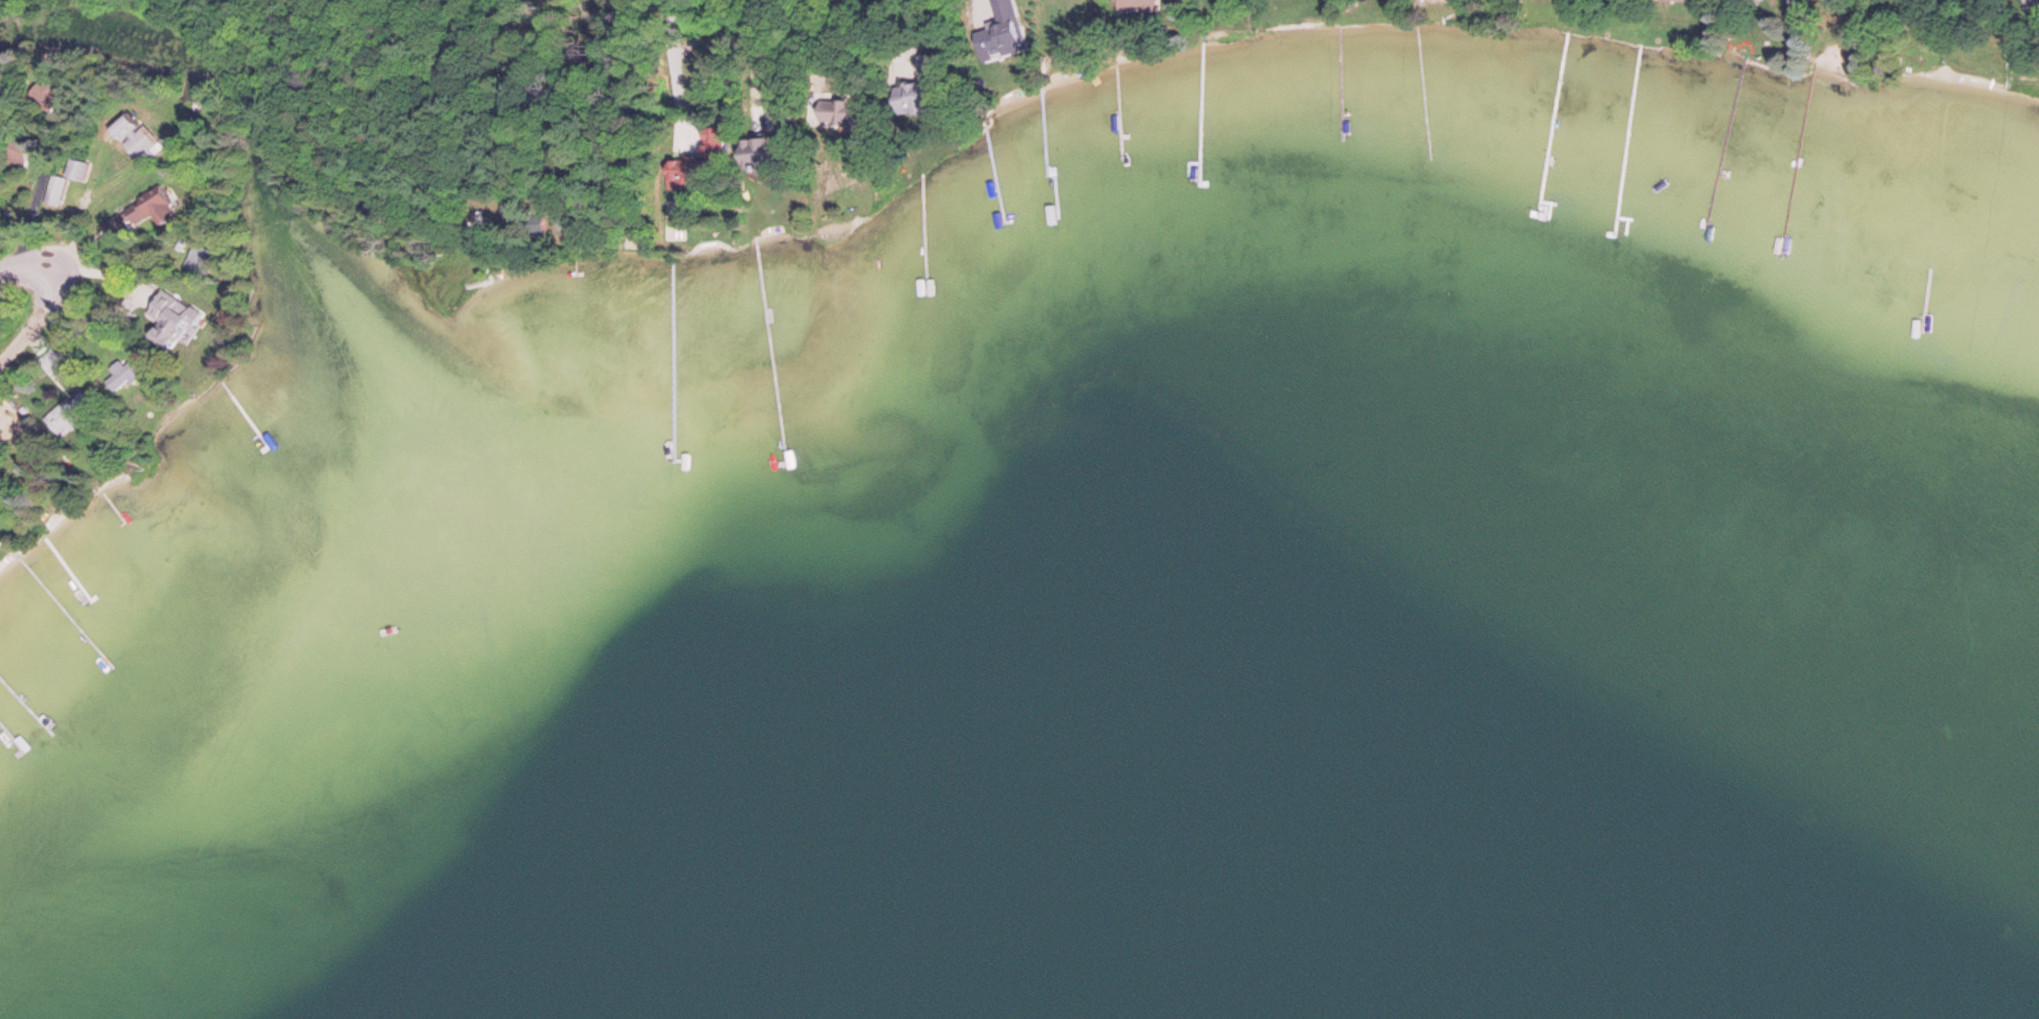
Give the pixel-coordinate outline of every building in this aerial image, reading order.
[(2023,14),(2038,14),(2038,0),(2023,0),(2023,14)] [(931,98),(900,97),(900,116),(930,118),(931,98)] [(83,184),(88,166),(69,161),(64,179),(83,184)]
